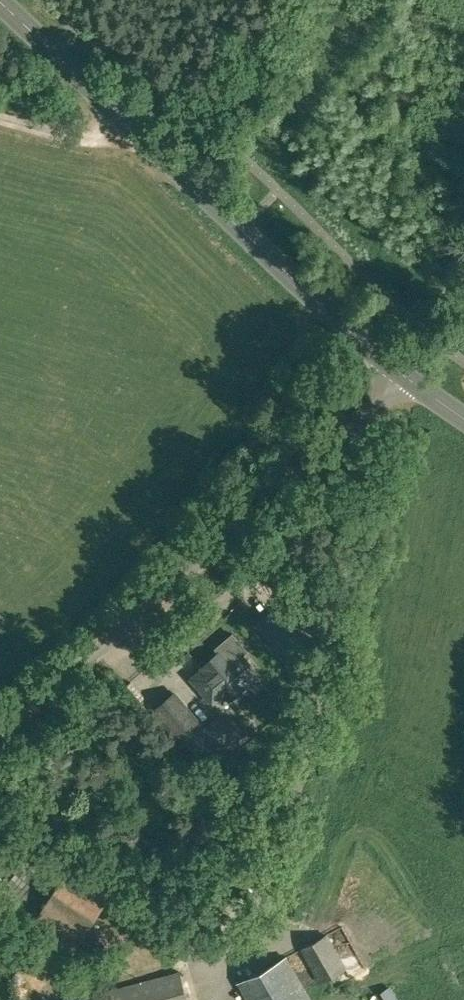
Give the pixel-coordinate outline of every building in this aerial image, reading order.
[(388,463),(378,461),(376,474),(386,476),(388,463)] [(203,668),(191,678),(201,689),(213,702),(224,693),(230,699),(249,683),(248,681),(259,672),(242,652),(231,662),(221,650),(202,666),(203,668)] [(174,692),(155,708),(203,764),(213,756),(218,762),(246,738),(237,727),(225,713),(215,722),(205,730),(174,692)] [(73,953),(116,886),(74,860),(31,924),(73,953)] [(319,984),(346,968),(327,934),(300,949),(319,984)] [(287,956),(239,982),(249,999),(312,999),(287,956)] [(179,972),(70,999),(187,999),(179,972)]
